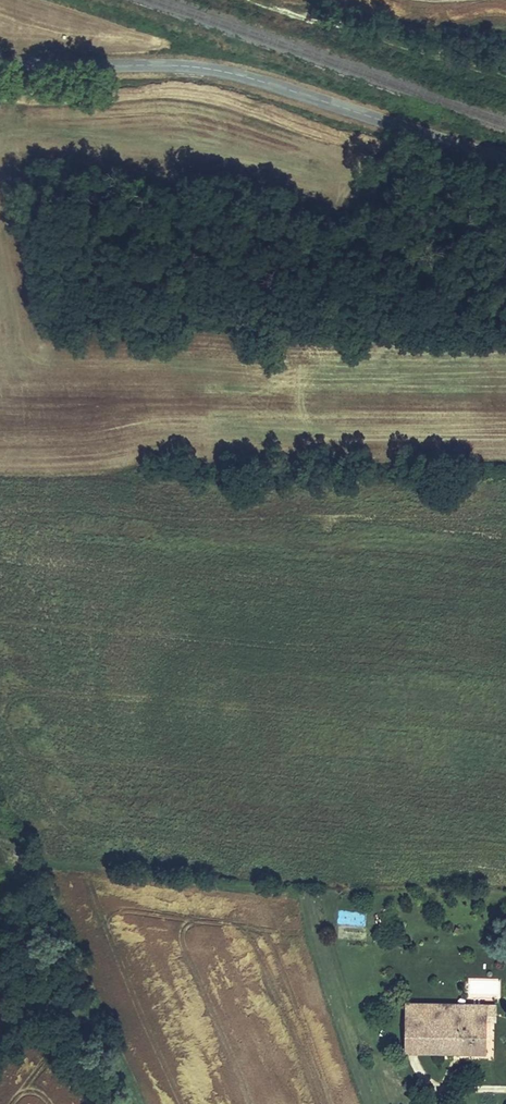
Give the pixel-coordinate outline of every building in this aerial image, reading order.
[(414,1036),(442,1040),(447,1008),(485,1014),(487,1002),(421,992),(414,1036)] [(447,1008),(442,1040),(493,1048),(497,1018),(500,1004),(487,1002),(485,1014),(447,1008)] [(500,1004),(497,1018),(505,1020),(505,1005),(500,1004)]
